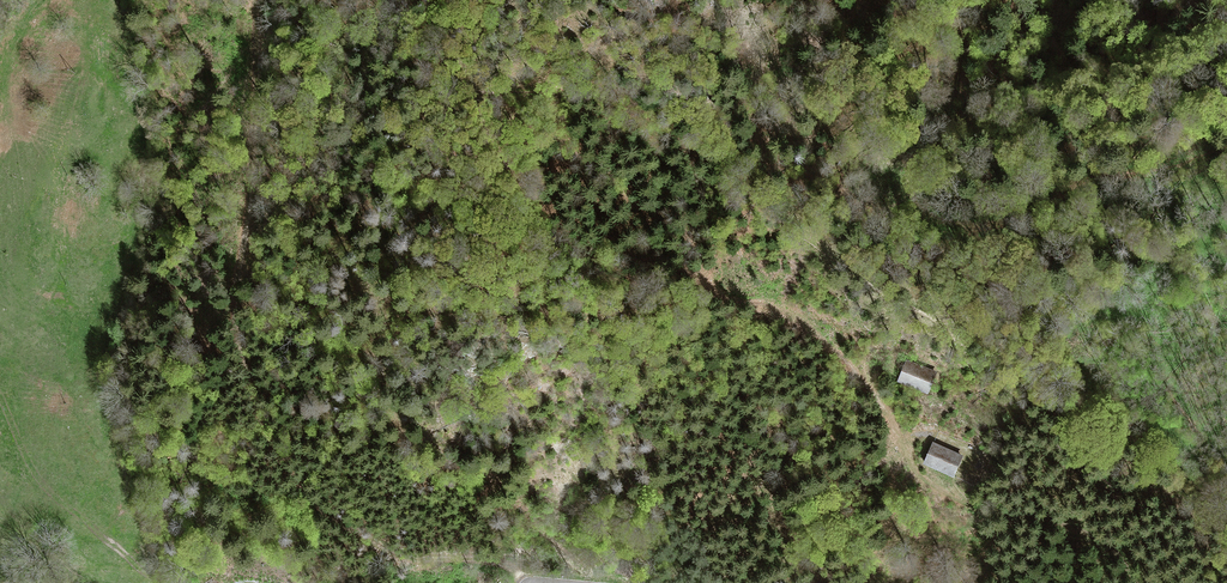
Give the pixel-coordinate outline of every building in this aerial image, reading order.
[(935,372),(908,361),(899,380),(927,391),(935,372)] [(963,455),(933,442),(924,462),(954,475),(963,455)]
